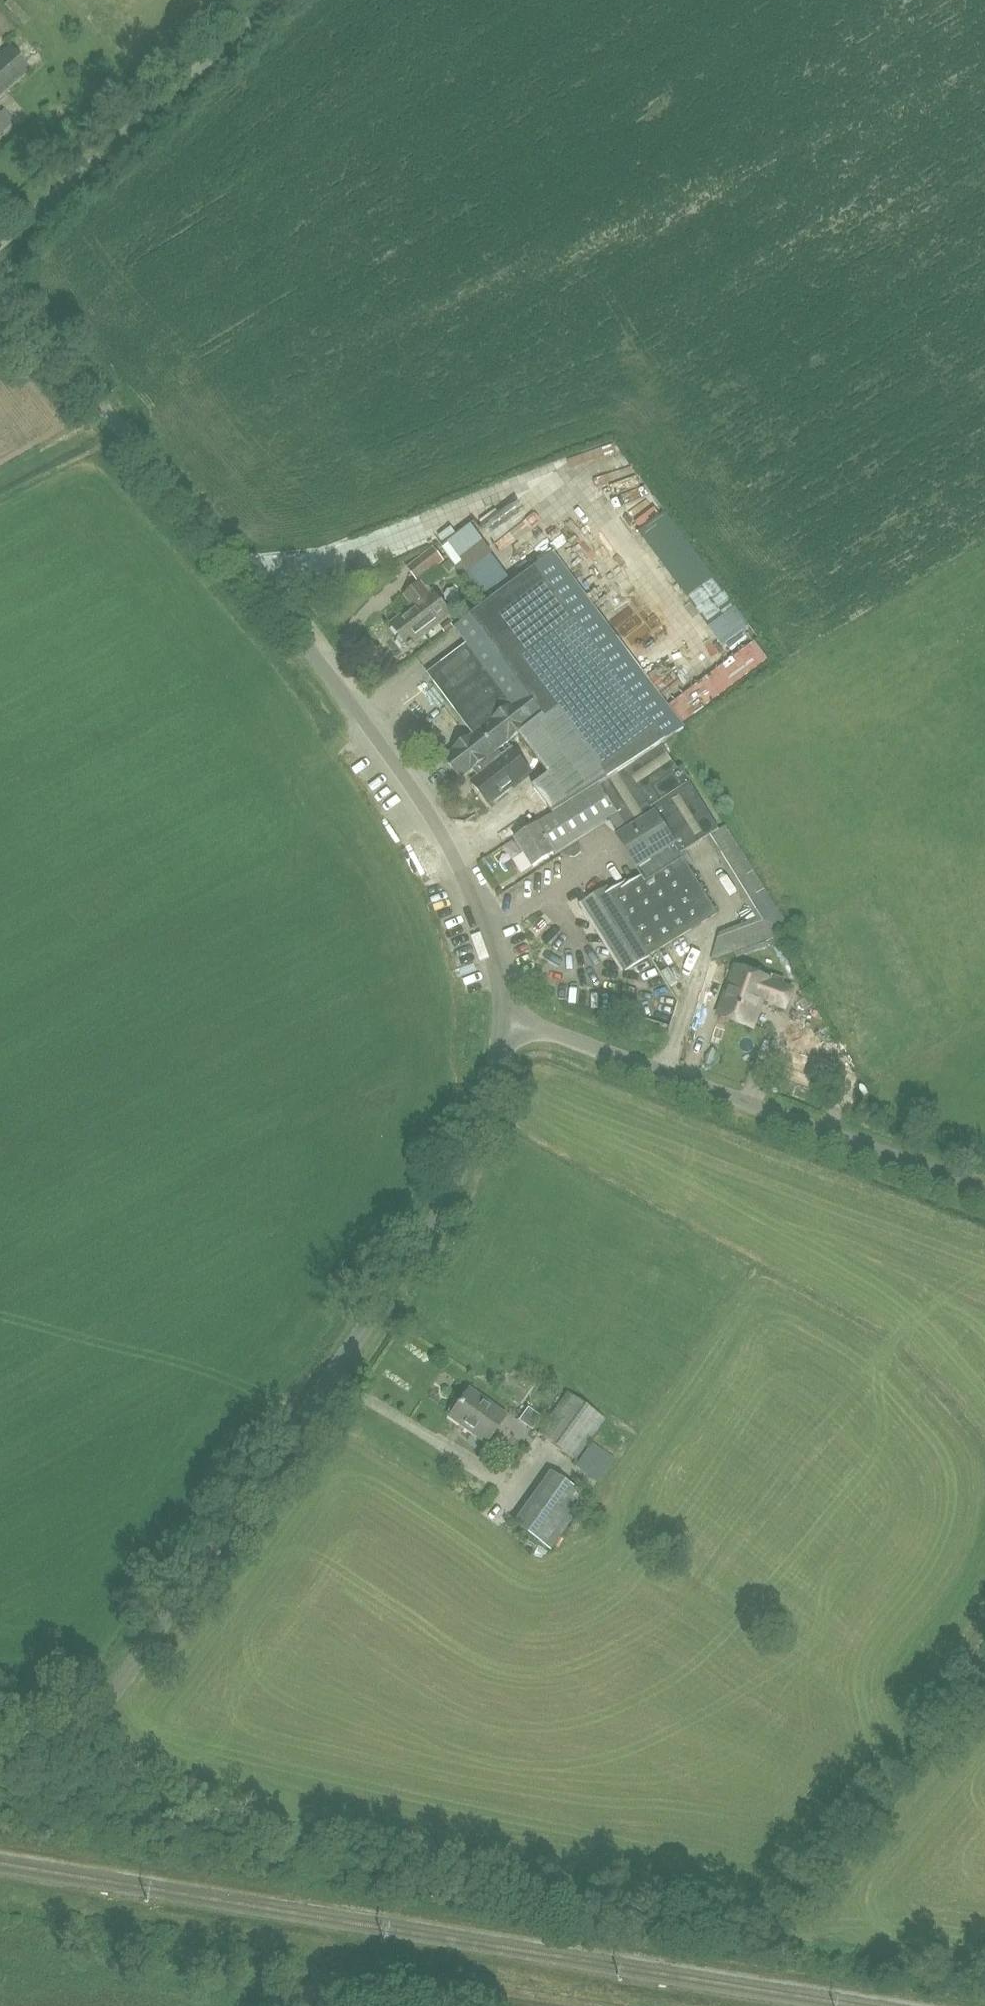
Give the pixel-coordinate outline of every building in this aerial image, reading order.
[(31,69),(9,45),(0,53),(0,97),(31,69)] [(434,548),(408,566),(419,581),(443,562),(434,548)] [(684,729),(674,714),(675,713),(553,553),(524,575),(583,651),(542,682),(503,630),(474,651),(468,643),(429,673),(475,733),(446,757),(462,776),(476,765),(499,749),(519,734),(553,779),(539,790),(556,813),(557,812),(598,787),(662,744),(684,729)] [(415,605),(392,622),(409,645),(452,613),(427,579),(406,594),(415,605)] [(459,623),(432,642),(444,659),(471,640),(459,623)] [(698,797),(662,744),(598,787),(557,812),(575,841),(606,823),(641,873),(691,843),(694,847),(719,830),(698,797)] [(502,755),(499,749),(476,765),(482,772),(472,780),(490,802),(512,785),(514,787),(532,773),(513,747),(502,755)] [(557,812),(556,813),(516,839),(534,867),(563,849),(568,856),(572,857),(579,853),(580,851),(574,842),(575,841),(557,812)] [(682,856),(694,847),(691,843),(641,873),(644,878),(612,892),(607,886),(583,901),(624,969),(716,913),(682,856)] [(737,967),(719,1016),(753,1028),(763,999),(786,1007),(793,988),(770,980),(771,978),(737,967)] [(505,1413),(469,1388),(460,1401),(456,1399),(448,1410),(452,1413),(450,1416),(486,1441),(505,1413)] [(575,1459),(604,1418),(567,1391),(537,1432),(575,1459)] [(614,1457),(592,1442),(575,1465),(599,1480),(614,1457)] [(554,1473),(516,1525),(549,1549),(587,1497),(554,1473)]
